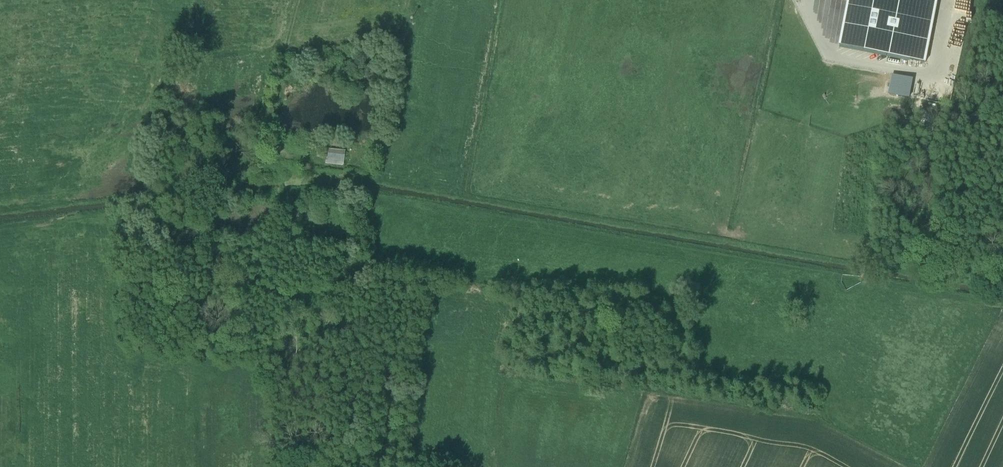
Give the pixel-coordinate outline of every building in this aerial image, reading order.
[(894,74),(891,94),(911,97),(914,78),(894,74)] [(348,150),(329,148),(328,160),(346,162),(348,150)]
